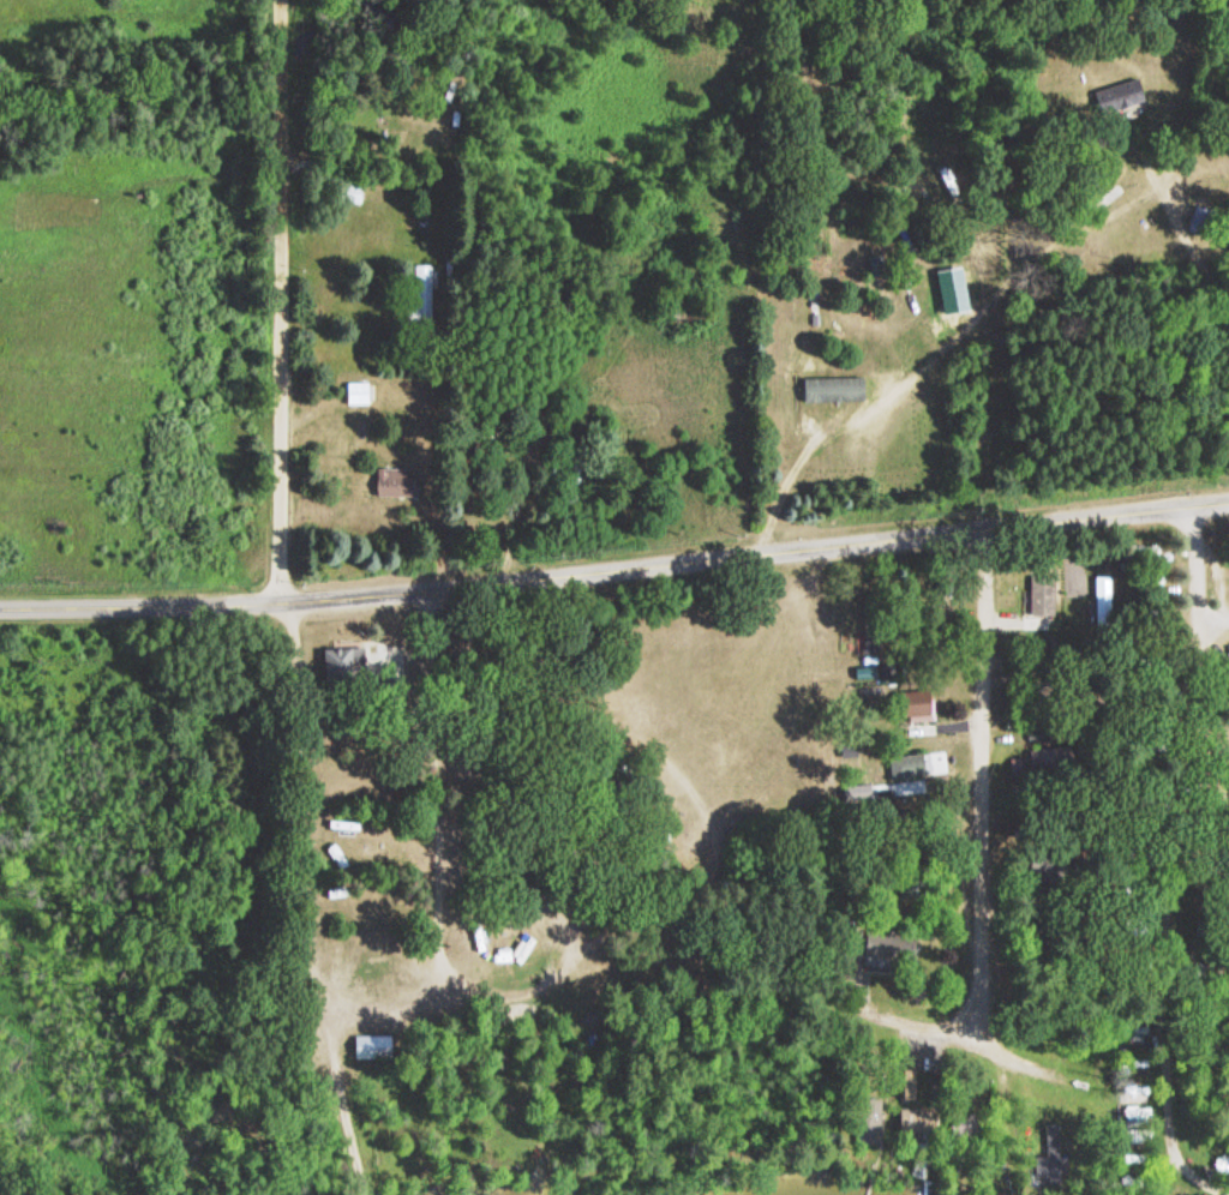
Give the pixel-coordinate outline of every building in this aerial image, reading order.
[(336,204),(361,204),(361,182),(336,182),(336,204)] [(411,310),(405,311),(406,326),(432,326),(431,266),(411,267),(411,310)] [(808,334),(788,334),(788,392),(808,392),(808,334)] [(342,405),(378,405),(378,383),(342,383),(342,405)] [(1027,578),(1027,617),(1053,617),(1053,578),(1027,578)]
